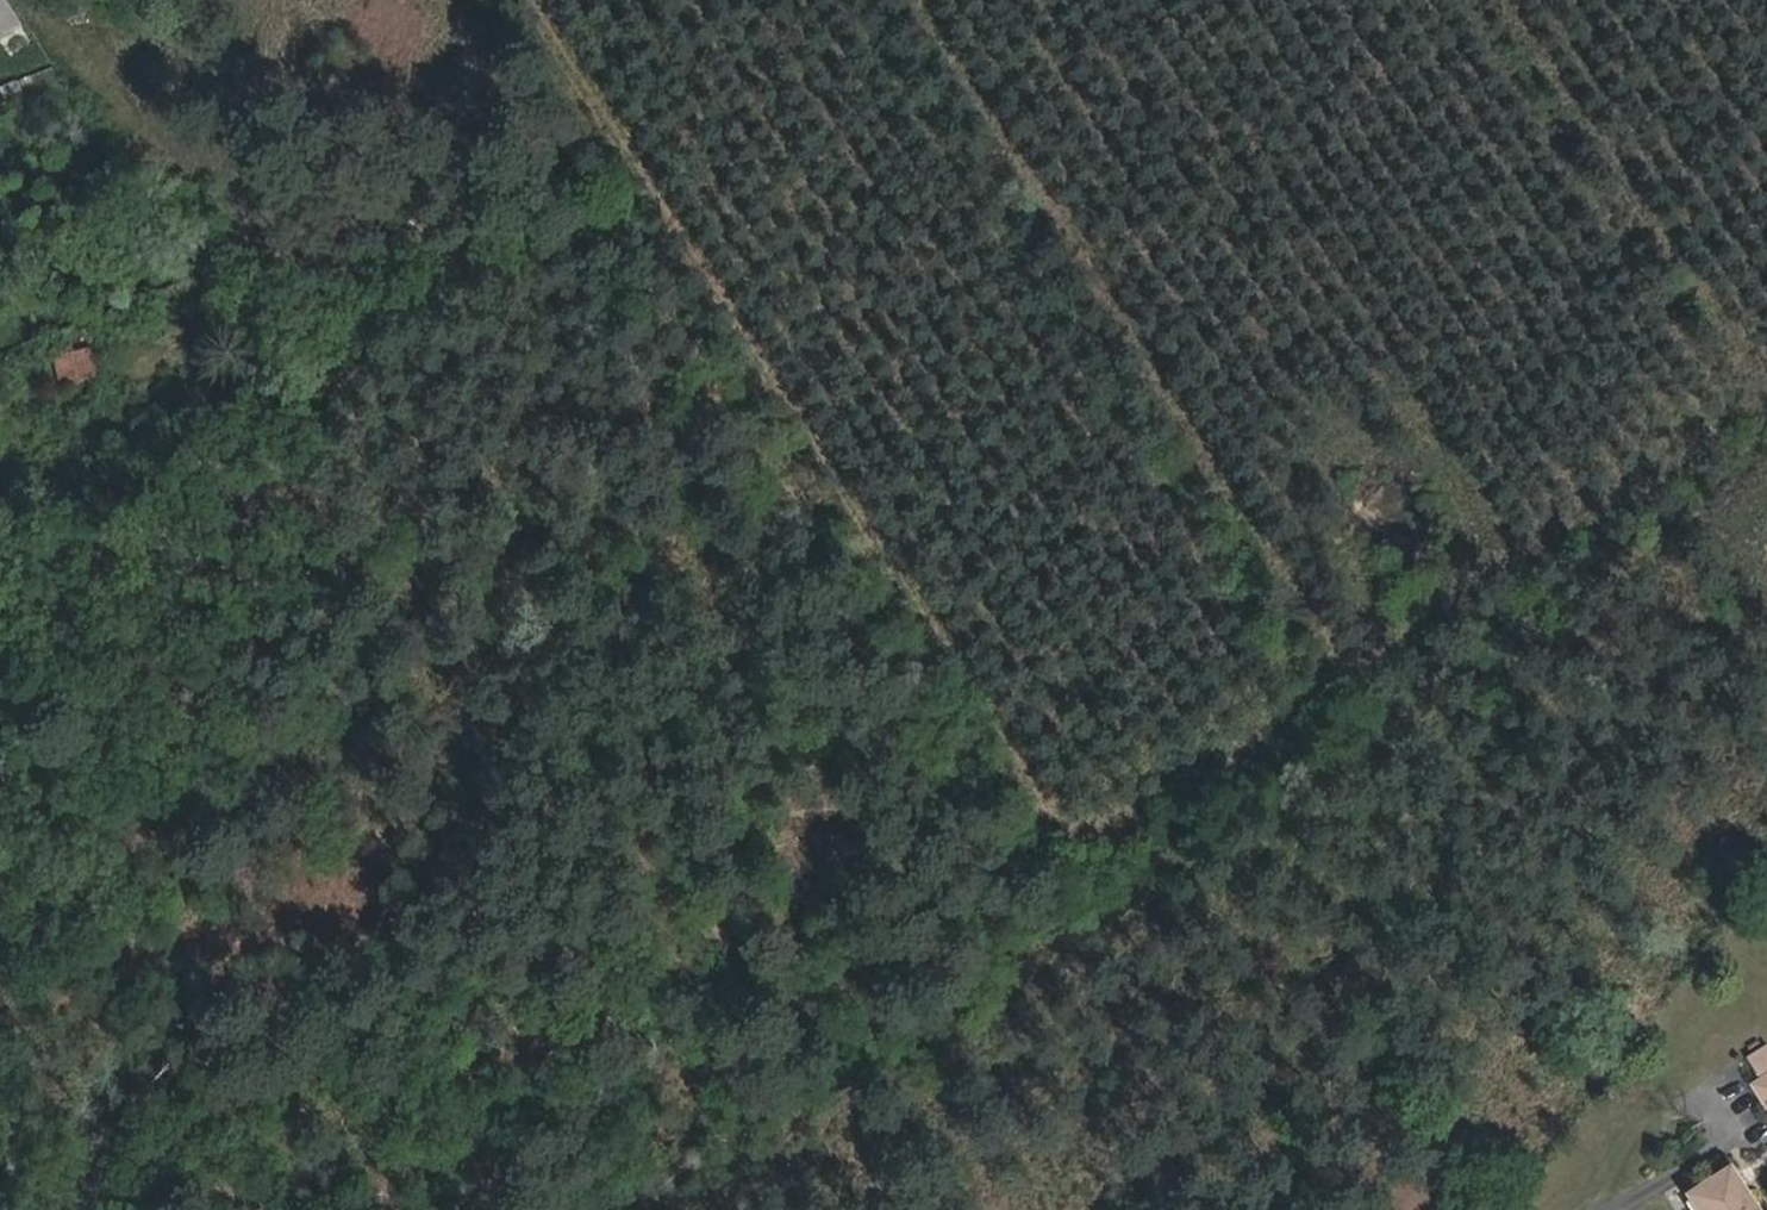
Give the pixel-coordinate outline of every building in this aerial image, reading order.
[(65,386),(104,377),(96,341),(57,351),(65,386)] [(1756,1072),(1766,1089),(1766,1065),(1756,1072)] [(1736,1151),(1689,1180),(1708,1209),(1766,1209),(1766,1202),(1736,1151)]
